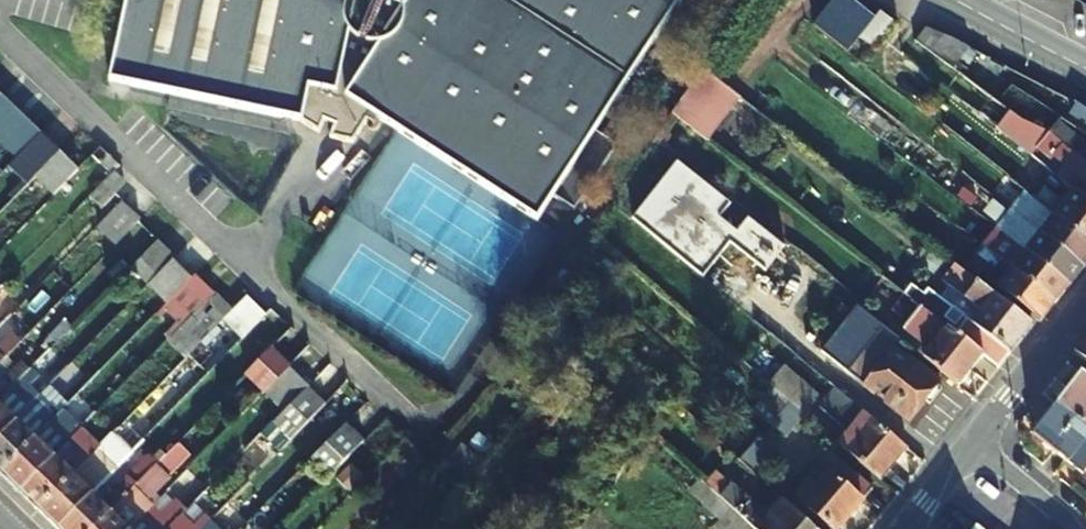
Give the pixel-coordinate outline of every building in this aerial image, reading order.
[(109,81),(299,124),(319,136),(326,120),(336,124),(329,141),(352,146),(371,117),(399,137),(537,226),(552,203),(573,216),(617,151),(596,137),(686,0),(127,0),(109,81)] [(860,30),(874,41),(896,10),(880,2),(860,30)] [(951,62),(956,56),(965,45),(969,41),(927,21),(917,34),(951,62)] [(1031,152),(1035,146),(1047,131),(1042,127),(1017,117),(951,62),(917,34),(904,50),(1005,131),(1031,152)] [(702,65),(671,112),(688,126),(707,140),(738,93),(721,80),(702,65)] [(1061,92),(1054,102),(1085,122),(1085,108),(1061,92)] [(20,114),(0,95),(0,135),(20,114)] [(20,114),(0,135),(0,145),(14,158),(39,132),(20,114)] [(1047,131),(1035,146),(1048,156),(1050,154),(1063,164),(1055,173),(1072,186),(1085,198),(1085,163),(1047,131)] [(39,132),(14,158),(32,175),(57,150),(39,132)] [(34,177),(52,195),(76,170),(59,152),(34,177)] [(1010,178),(1032,196),(1041,185),(1020,167),(1010,178)] [(122,183),(110,171),(89,192),(101,204),(122,183)] [(1072,186),(1052,212),(1085,240),(1085,198),(1072,186)] [(1052,212),(1032,196),(1023,207),(1015,200),(1010,207),(1083,265),(1085,262),(1085,240),(1052,212)] [(99,221),(118,240),(139,218),(120,200),(99,221)] [(1065,282),(1068,284),(1083,265),(1010,207),(995,226),(1023,248),(1065,282)] [(965,240),(934,215),(924,227),(955,252),(965,240)] [(690,221),(667,250),(728,296),(750,267),(690,221)] [(981,244),(999,258),(1054,302),(1068,284),(1065,282),(1023,248),(1018,254),(990,233),(981,244)] [(156,275),(172,258),(174,256),(156,239),(139,257),(156,275)] [(992,267),(999,258),(981,244),(975,253),(992,267)] [(992,267),(975,253),(967,262),(1036,318),(1040,321),(1054,302),(999,258),(992,267)] [(191,278),(172,258),(156,275),(149,282),(168,302),(191,278)] [(995,363),(998,366),(1032,322),(954,261),(940,278),(948,284),(938,297),(926,288),(922,294),(910,283),(903,292),(913,299),(945,324),(981,352),(995,363)] [(168,302),(161,309),(179,327),(211,294),(193,276),(191,278),(168,302)] [(230,313),(211,294),(179,327),(166,340),(186,359),(230,313)] [(845,372),(882,326),(857,306),(820,352),(845,372)] [(981,352),(945,324),(921,354),(956,383),(981,352)] [(21,341),(13,333),(0,347),(0,364),(21,341)] [(1073,351),(1085,361),(1085,335),(1073,351)] [(20,379),(41,357),(23,340),(21,341),(0,364),(0,400),(20,379)] [(935,377),(894,344),(863,384),(903,417),(935,377)] [(262,393),(287,367),(271,349),(244,376),(262,393)] [(748,367),(787,401),(801,412),(803,414),(817,396),(764,349),(748,367)] [(1040,419),(1078,372),(1067,363),(1029,410),(1040,419)] [(306,385),(287,367),(262,393),(281,411),(306,385)] [(1079,371),(1054,404),(1085,428),(1085,376),(1079,371)] [(0,400),(0,436),(38,397),(20,379),(0,400)] [(306,385),(281,411),(270,422),(288,440),(324,403),(306,385)] [(905,446),(833,385),(822,398),(848,420),(832,439),(879,479),(905,446)] [(2,474),(5,471),(58,416),(38,397),(0,436),(0,472),(2,474)] [(787,401),(769,421),(783,434),(801,412),(787,401)] [(1054,404),(1032,433),(1078,469),(1085,458),(1085,428),(1054,404)] [(20,491),(53,457),(43,446),(65,423),(58,416),(5,471),(2,474),(20,491)] [(344,423),(304,463),(323,481),(362,441),(344,423)] [(20,491),(39,510),(95,452),(98,450),(78,431),(53,457),(20,491)] [(737,458),(758,477),(778,453),(758,435),(737,458)] [(425,457),(403,437),(385,456),(408,478),(425,457)] [(58,528),(91,495),(79,483),(102,459),(95,452),(39,510),(58,528)] [(753,528),(815,528),(758,477),(737,458),(710,488),(727,504),(753,528)] [(835,459),(798,501),(831,528),(836,528),(871,490),(835,459)] [(150,507),(143,500),(159,484),(148,473),(132,488),(91,528),(129,528),(150,507)] [(132,488),(123,480),(100,503),(91,495),(58,528),(59,528),(91,528),(132,488)] [(184,510),(175,502),(148,528),(166,528),(181,514),(184,510)] [(727,504),(713,523),(720,528),(753,528),(727,504)] [(181,514),(166,528),(197,528),(181,514)]
